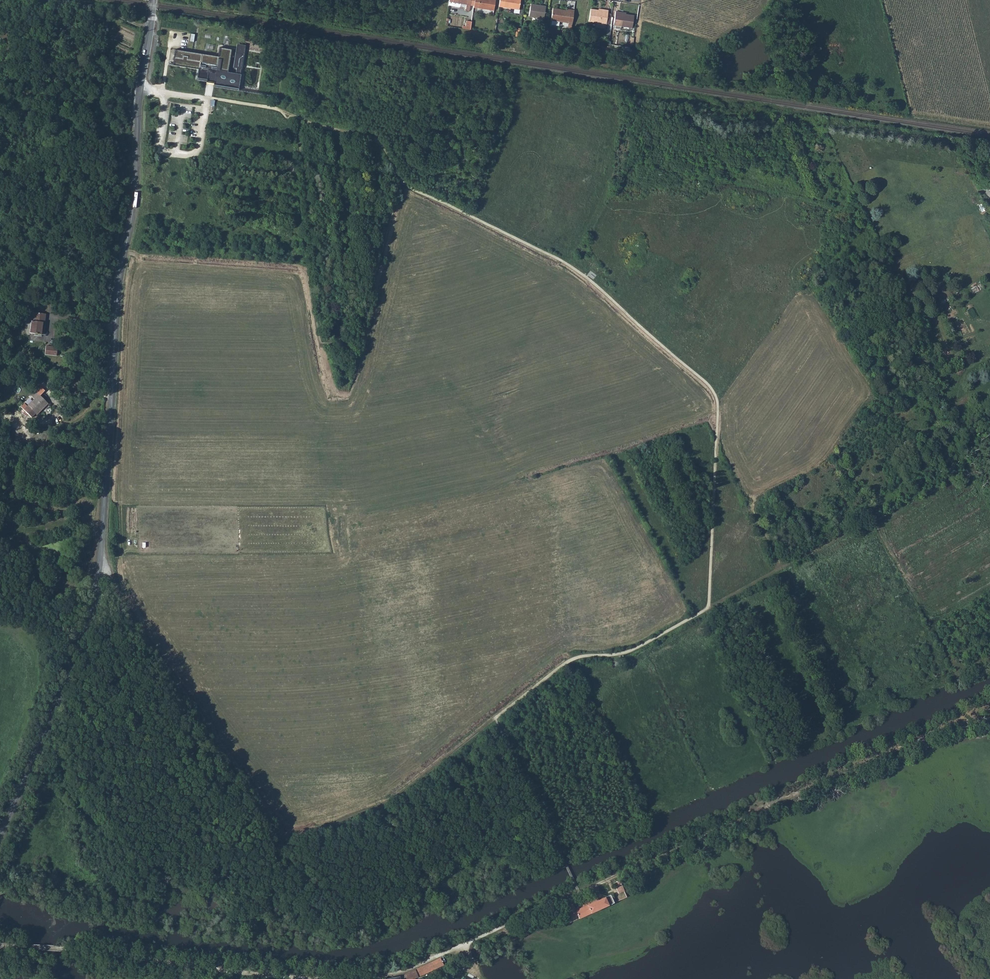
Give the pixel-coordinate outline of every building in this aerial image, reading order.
[(458,7),(460,6),(460,4),(466,5),(465,10),(466,11),(468,11),(469,10),(471,0),(449,0),(449,1),(453,2),(452,6),(458,7)] [(493,11),(495,0),(474,0),(473,7),(493,11)] [(519,9),(520,0),(499,0),(498,6),(519,9)] [(529,16),(544,19),(545,7),(531,4),(529,16)] [(551,20),(552,20),(560,21),(568,23),(572,23),(574,10),(566,9),(565,10),(559,10),(559,11),(553,10),(551,20)] [(598,10),(590,9),(588,21),(606,24),(607,13),(608,10),(604,9),(604,11),(598,10)] [(619,13),(619,12),(615,11),(613,25),(632,28),(634,15),(625,14),(619,13)] [(235,72),(239,73),(240,68),(241,68),(244,49),(244,45),(236,44),(235,48),(233,67),(236,67),(235,72)] [(175,49),(173,63),(199,68),(197,79),(207,80),(207,76),(208,72),(216,73),(215,77),(214,85),(238,89),(240,73),(239,73),(235,72),(227,71),(231,49),(220,47),(218,56),(175,49)] [(30,333),(41,334),(42,323),(44,322),(45,314),(34,312),(34,320),(31,320),(30,333)] [(44,355),(52,356),(52,348),(44,347),(44,355)] [(33,400),(29,397),(25,401),(28,404),(27,406),(24,403),(21,406),(32,417),(35,413),(41,407),(40,406),(42,405),(44,407),(48,403),(36,390),(31,395),(35,398),(33,400)] [(41,407),(35,413),(37,414),(44,407),(42,405),(40,406),(41,407)] [(617,882),(614,884),(619,894),(624,891),(620,881),(617,881),(617,882)] [(577,911),(576,909),(574,906),(572,905),(570,904),(569,905),(568,907),(568,908),(574,922),(615,903),(611,896),(599,901),(577,911)] [(598,899),(576,909),(577,911),(599,901),(598,899)] [(440,958),(415,970),(418,977),(443,965),(440,958)] [(399,977),(400,978),(414,978),(418,977),(415,970),(399,977)]
